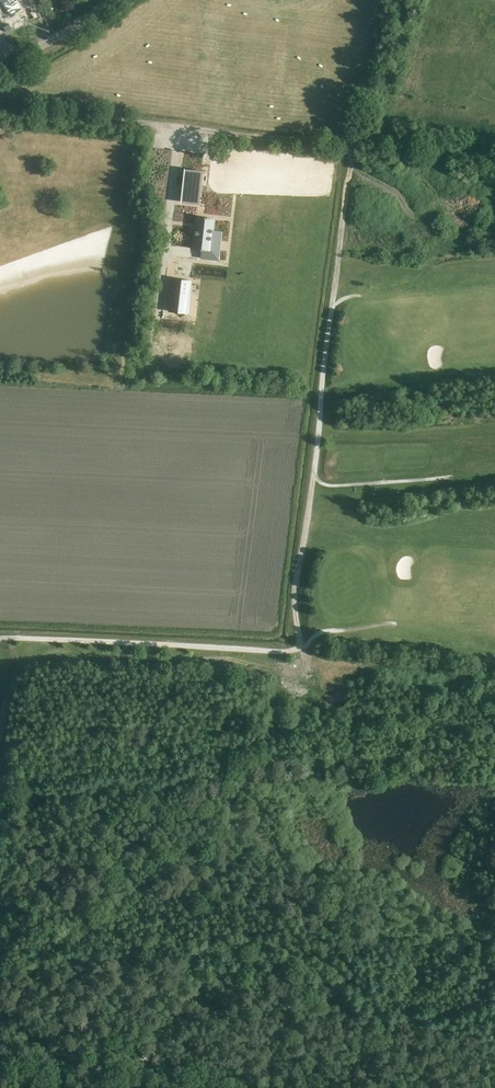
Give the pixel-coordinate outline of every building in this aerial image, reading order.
[(28,0),(4,0),(0,2),(0,4),(6,16),(30,4),(28,0)] [(50,1),(43,5),(47,12),(53,9),(50,1)] [(186,170),(183,202),(197,203),(198,204),(201,172),(186,170)] [(171,220),(187,219),(186,204),(171,205),(171,220)] [(197,217),(193,248),(200,249),(200,250),(202,250),(203,250),(203,249),(210,250),(213,230),(214,220),(207,219),(207,217),(204,217),(204,218),(197,217)] [(221,231),(213,230),(210,250),(203,249),(203,250),(202,250),(201,258),(218,260),(221,231)] [(190,281),(174,279),(170,311),(186,313),(190,281)]
